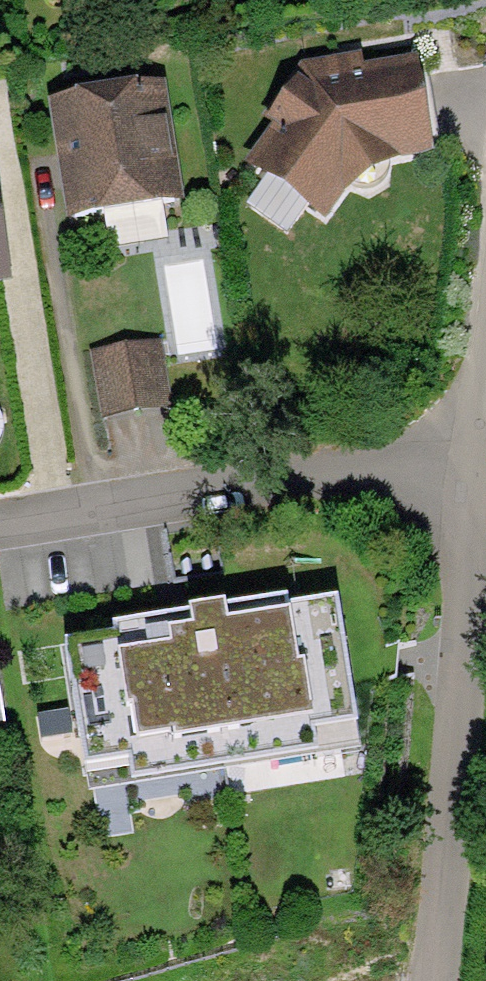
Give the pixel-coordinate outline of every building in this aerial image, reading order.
[(362,52),(301,62),(294,71),(300,74),(265,119),(276,124),(247,164),(325,222),(344,193),(369,173),(400,158),(432,153),(417,56),(364,63),(362,52)] [(163,81),(48,99),(67,217),(182,199),(163,81)] [(11,281),(0,209),(0,283),(11,281)] [(160,339),(89,351),(101,419),(172,407),(160,339)] [(115,633),(66,641),(88,789),(363,746),(338,597),(289,603),(287,596),(227,606),(227,602),(189,607),(189,611),(113,624),(115,633)]
